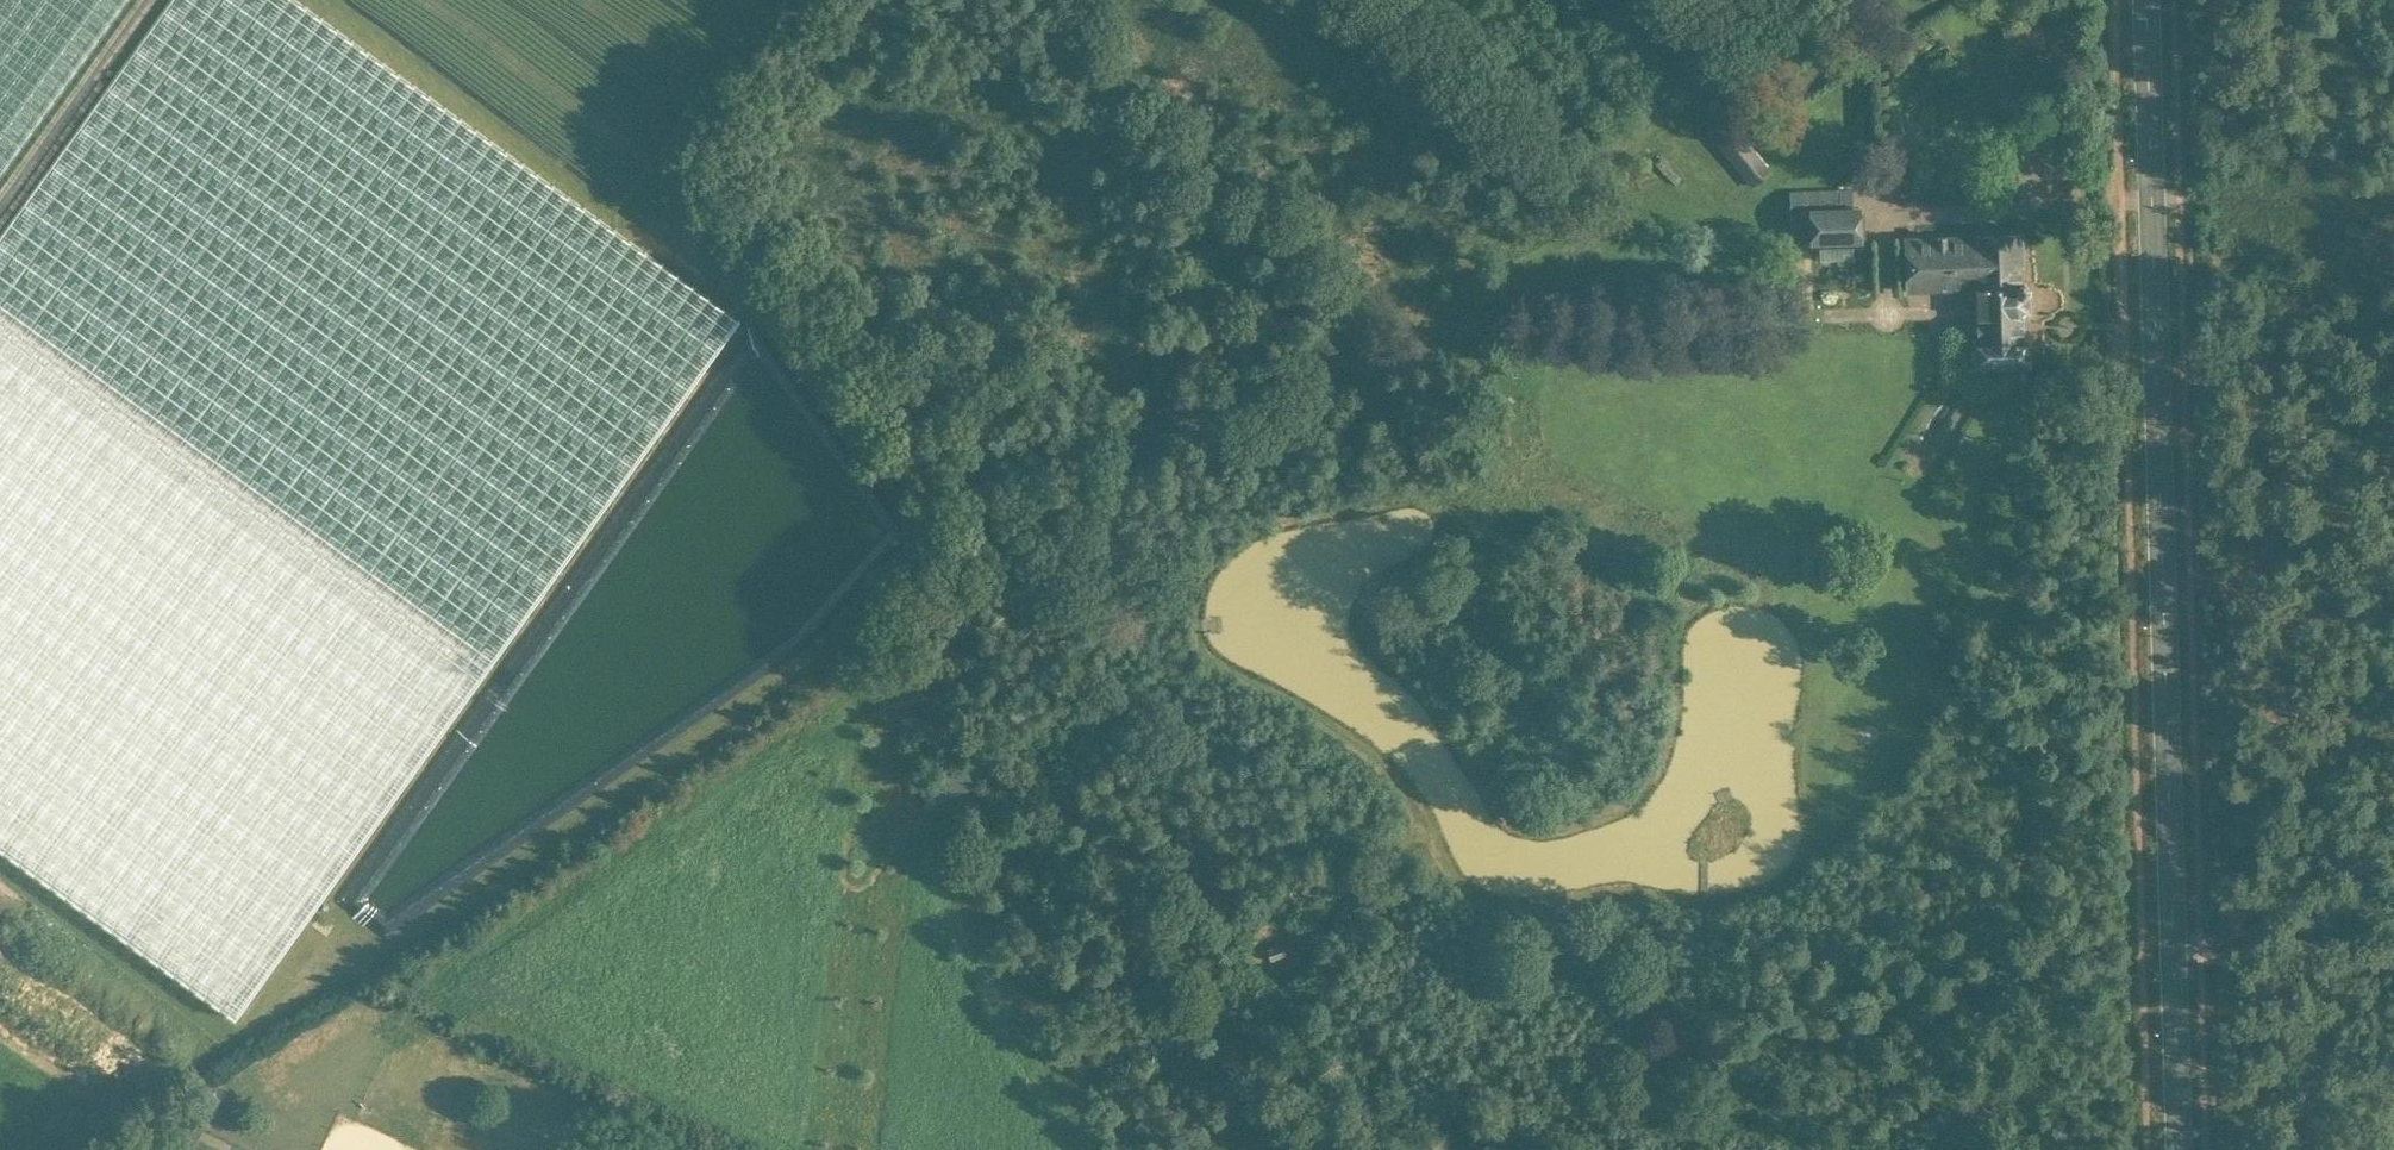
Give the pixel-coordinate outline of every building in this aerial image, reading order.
[(299,0),(171,0),(0,237),(0,847),(236,1018),(742,319),(299,0)] [(130,0),(0,0),(0,179),(130,0)] [(1706,136),(1743,183),(1763,167),(1726,120),(1706,136)] [(1845,192),(1791,192),(1790,215),(1815,215),(1815,237),(1857,237),(1857,200),(1844,200),(1845,192)] [(1772,195),(1773,222),(1790,222),(1789,195),(1772,195)] [(1968,370),(2025,369),(2021,235),(1896,238),(1898,294),(1960,293),(1960,317),(1966,317),(1967,339),(1968,370)] [(1848,744),(1862,736),(1854,723),(1841,731),(1848,744)] [(1265,969),(1283,961),(1275,944),(1257,952),(1265,969)]
